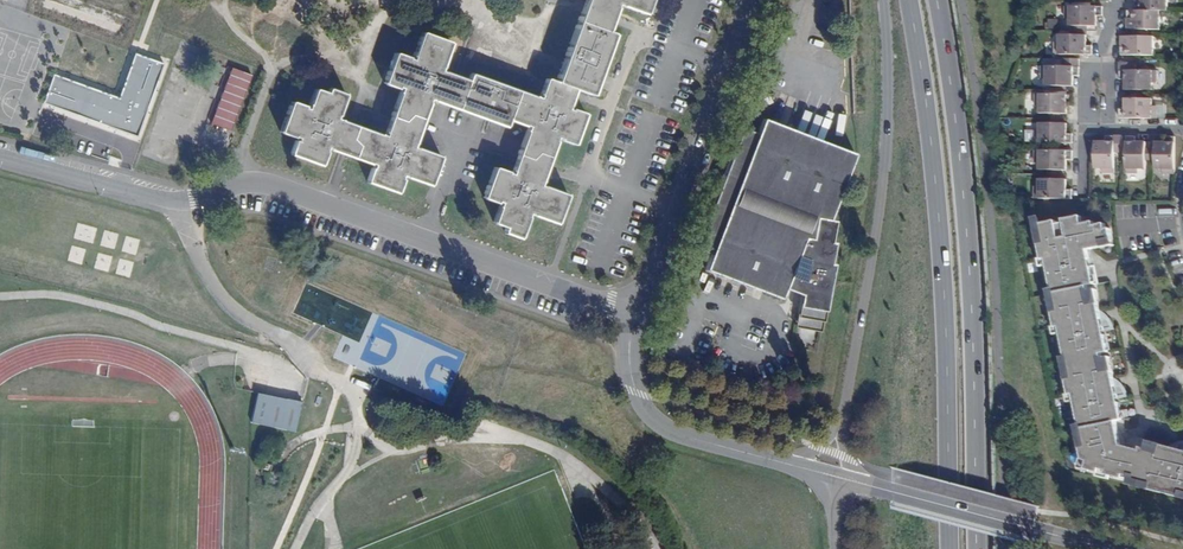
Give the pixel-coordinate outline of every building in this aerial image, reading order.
[(33,16),(58,24),(66,43),(61,56),(87,65),(91,51),(108,43),(122,48),(131,23),(118,18),(109,0),(39,0),(33,16)] [(556,82),(546,79),(540,98),(471,75),(469,81),(440,71),(450,43),(422,33),(413,60),(396,54),(385,84),(398,88),(399,86),(402,87),(386,137),(336,120),(345,94),(329,89),(328,93),(315,89),(308,109),(304,108),(305,106),(292,101),(281,132),(299,138),(298,141),(296,140),(291,154),(322,165),(328,148),(372,165),(366,181),(397,192),(402,179),(401,179),(402,175),(430,185),(440,157),(413,147),(430,99),(506,126),(509,119),(529,126),(512,175),(508,174),(508,172),(495,168),(484,198),(497,203),(497,201),(502,202),(494,222),(507,227),(506,232),(520,237),(529,213),(557,223),(567,195),(539,185),(557,136),(561,138),(561,139),(574,144),(584,113),(572,109),(571,110),(567,109),(574,89),(591,95),(613,34),(606,32),(616,4),(644,14),(649,0),(586,0),(556,82)] [(1168,10),(1168,0),(1139,0),(1139,1),(1135,1),(1135,10),(1160,10),(1168,10)] [(1069,24),(1071,24),(1088,24),(1097,25),(1097,14),(1102,14),(1102,5),(1095,5),(1065,5),(1064,17),(1070,17),(1069,24)] [(1134,27),(1147,28),(1160,28),(1160,10),(1135,10),(1128,9),(1127,11),(1127,17),(1131,18),(1131,27),(1134,27)] [(1055,29),(1056,19),(1047,18),(1046,28),(1055,29)] [(1056,52),(1081,53),(1093,54),(1094,51),(1094,44),(1088,44),(1088,34),(1071,34),(1061,33),(1061,41),(1057,41),(1056,52)] [(1121,54),(1137,54),(1153,54),(1153,36),(1147,36),(1133,36),(1124,36),(1124,45),(1119,45),(1119,54),(1121,54)] [(168,64),(136,55),(121,99),(56,76),(45,102),(139,134),(168,64)] [(1048,82),(1056,82),(1069,82),(1075,82),(1075,74),(1079,74),(1080,73),(1080,57),(1063,57),(1063,64),(1042,64),(1042,75),(1049,75),(1048,82)] [(1132,88),(1145,89),(1153,89),(1153,81),(1157,81),(1157,68),(1137,68),(1137,61),(1120,61),(1120,78),(1127,78),(1126,88),(1132,88)] [(227,66),(207,121),(232,130),(252,75),(227,66)] [(1043,112),(1050,112),(1061,112),(1069,112),(1069,103),(1075,102),(1075,93),(1039,92),(1039,104),(1044,105),(1043,112)] [(1120,115),(1157,116),(1157,103),(1153,103),(1153,96),(1144,96),(1132,96),(1126,96),(1126,107),(1120,106),(1120,115)] [(737,114),(693,235),(708,240),(703,256),(779,282),(783,273),(799,279),(796,298),(801,300),(801,302),(802,304),(804,306),(805,308),(807,309),(810,308),(812,308),(814,307),(815,306),(816,304),(816,302),(822,303),(831,248),(828,247),(831,226),(828,225),(831,204),(826,203),(849,137),(757,104),(751,119),(737,114)] [(1038,140),(1059,141),(1074,141),(1074,131),(1068,131),(1069,121),(1061,121),(1049,121),(1043,121),(1043,128),(1038,129),(1038,140)] [(1116,151),(1123,151),(1124,134),(1106,134),(1106,140),(1096,140),(1096,147),(1096,158),(1095,167),(1103,167),(1103,171),(1116,171),(1116,151)] [(1147,167),(1147,158),(1147,147),(1147,140),(1136,140),(1137,134),(1127,134),(1127,171),(1139,171),(1139,167),(1147,167)] [(1175,171),(1175,134),(1166,134),(1166,140),(1156,140),(1155,147),(1155,158),(1155,167),(1162,167),(1162,171),(1175,171)] [(1042,168),(1048,168),(1061,168),(1068,168),(1068,158),(1074,158),(1074,148),(1059,148),(1038,148),(1037,161),(1042,161),(1042,168)] [(1037,185),(1036,197),(1073,197),(1073,188),(1068,188),(1068,178),(1061,178),(1048,178),(1042,177),(1042,185),(1037,185)] [(1090,469),(1099,471),(1110,474),(1123,477),(1124,474),(1133,477),(1133,480),(1149,484),(1148,488),(1182,497),(1182,494),(1182,441),(1181,441),(1177,442),(1174,455),(1167,453),(1169,446),(1160,443),(1158,448),(1152,446),(1151,449),(1146,448),(1141,446),(1140,449),(1128,446),(1121,444),(1117,421),(1122,419),(1119,402),(1117,402),(1116,398),(1127,396),(1127,394),(1124,389),(1121,384),(1107,387),(1106,381),(1113,379),(1111,368),(1107,369),(1106,363),(1103,363),(1102,358),(1102,353),(1108,352),(1104,335),(1103,335),(1102,331),(1113,329),(1112,325),(1111,322),(1106,317),(1093,319),(1092,313),(1099,311),(1097,301),(1093,302),(1092,296),(1089,297),(1088,291),(1095,290),(1094,284),(1090,285),(1088,278),(1092,277),(1090,267),(1089,259),(1080,261),(1079,251),(1104,247),(1103,243),(1111,241),(1109,229),(1105,230),(1104,224),(1087,227),(1086,223),(1076,225),(1075,219),(1065,220),(1065,222),(1058,223),(1057,221),(1041,224),(1040,224),(1043,241),(1039,242),(1043,260),(1047,259),(1048,265),(1053,293),(1057,309),(1053,309),(1056,327),(1060,326),(1061,332),(1067,360),(1070,376),(1066,377),(1070,395),(1074,394),(1075,401),(1081,428),(1084,444),(1081,445),(1083,457),(1089,459),(1090,469)] [(1094,266),(1090,267),(1092,277),(1088,278),(1090,285),(1094,284),(1097,284),(1094,266)] [(1097,301),(1095,290),(1088,291),(1089,297),(1092,296),(1093,302),(1097,301)] [(820,315),(822,303),(816,302),(816,304),(815,306),(814,307),(812,308),(810,308),(807,309),(805,308),(804,306),(802,304),(801,302),(801,300),(796,298),(794,311),(820,315)] [(1109,357),(1102,358),(1103,363),(1106,363),(1107,369),(1111,368),(1109,357)] [(289,401),(260,395),(253,424),(298,433),(304,403),(290,400),(289,401)] [(1148,440),(1146,448),(1151,449),(1152,446),(1158,448),(1160,443),(1148,440)] [(1079,467),(1086,468),(1088,460),(1083,458),(1081,458),(1079,467)] [(267,474),(264,484),(277,488),(280,474),(270,472),(272,465),(262,462),(260,472),(267,474)]
